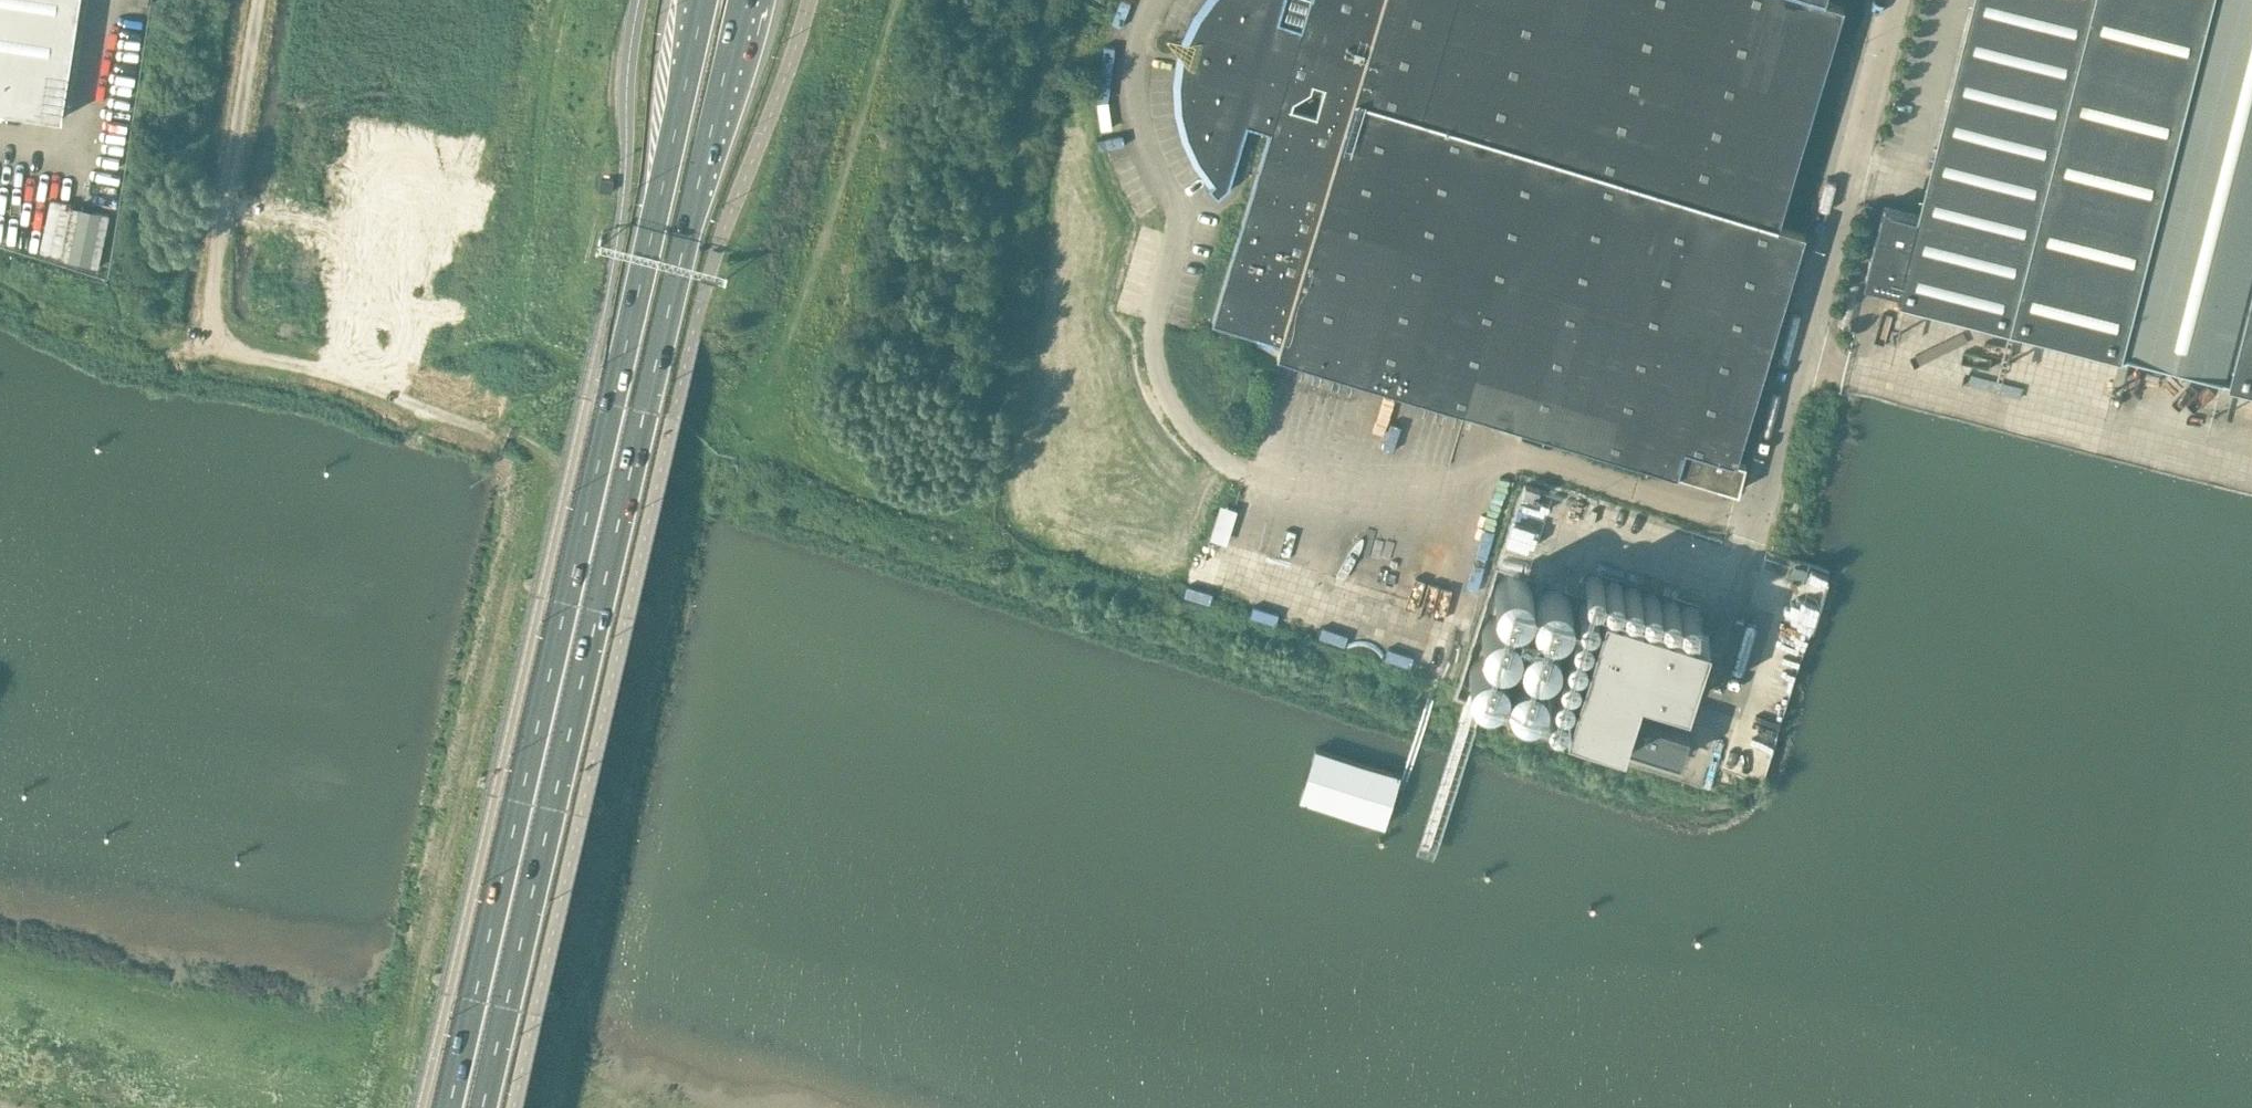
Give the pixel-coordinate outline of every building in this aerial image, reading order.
[(62,117),(77,17),(80,0),(0,0),(0,107),(62,117)] [(1306,359),(1368,378),(1736,490),(1743,462),(1734,459),(1735,457),(1803,231),(1776,223),(1842,4),(1840,4),(1827,0),(1391,0),(1306,359)] [(1920,214),(1883,204),(1864,276),(1902,285),(1900,293),(2126,349),(2126,347),(2233,375),(2232,376),(2251,381),(2251,0),(1975,0),(1920,214)] [(612,179),(601,178),(599,190),(611,191),(612,179)] [(95,266),(107,213),(50,200),(38,253),(95,266)] [(1516,485),(1510,504),(1523,508),(1529,489),(1516,485)] [(1519,715),(1549,601),(1449,575),(1419,689),(1519,715)] [(1604,601),(1565,722),(1679,758),(1688,731),(1631,713),(1640,687),(1666,695),(1687,702),(1709,634),(1604,601)] [(1666,603),(1666,611),(1675,610),(1676,623),(1695,622),(1694,602),(1666,603)]
